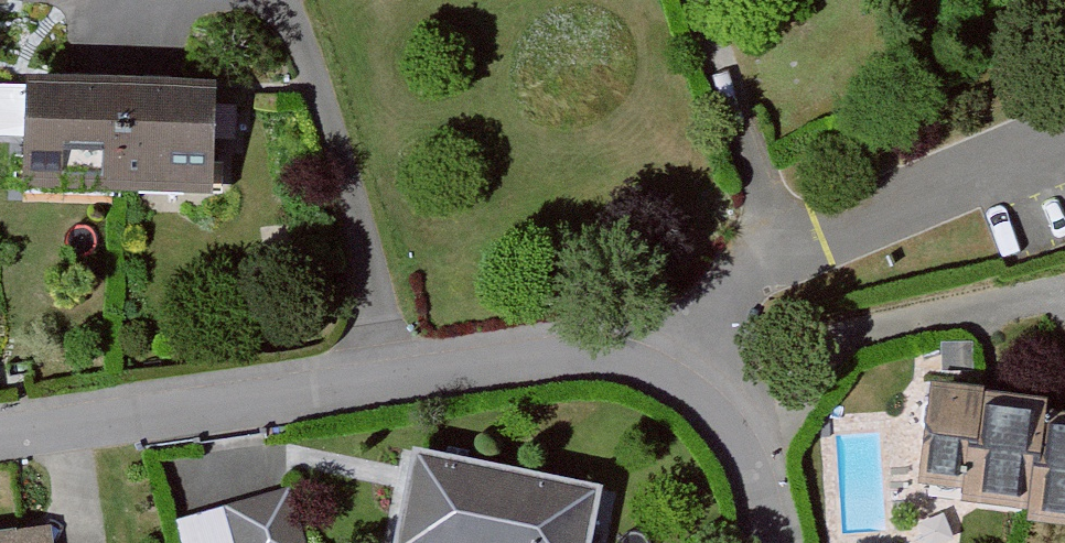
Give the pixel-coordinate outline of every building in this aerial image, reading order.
[(219,93),(25,87),(0,86),(0,148),(23,148),(21,203),(215,209),(219,93)] [(1064,489),(1064,428),(956,408),(936,515),(1053,541),(1064,489)] [(418,467),(402,542),(604,542),(611,506),(418,467)] [(1053,541),(1063,542),(1064,542),(1064,489),(1053,541)] [(293,496),(228,517),(236,542),(309,542),(293,496)] [(0,536),(0,542),(48,542),(46,529),(0,536)]
